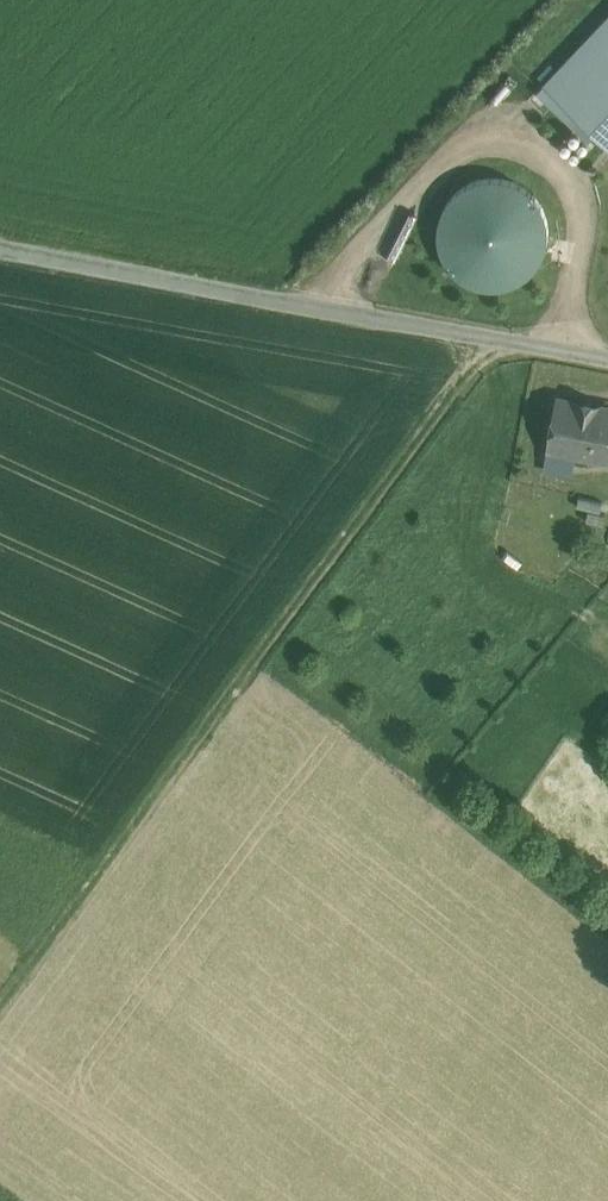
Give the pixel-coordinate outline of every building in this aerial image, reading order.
[(546,84),(607,142),(607,18),(546,84)] [(444,252),(450,263),(458,272),(467,280),(479,284),(491,287),(503,286),(515,282),(526,276),(535,268),(542,257),(546,246),(547,233),(546,221),(542,210),(535,199),(526,191),(515,185),(503,181),(491,180),(479,183),(467,188),(457,195),(449,204),(444,215),(441,227),(441,240),(444,252)] [(559,400),(555,423),(559,424),(555,448),(607,457),(607,409),(559,400)]
